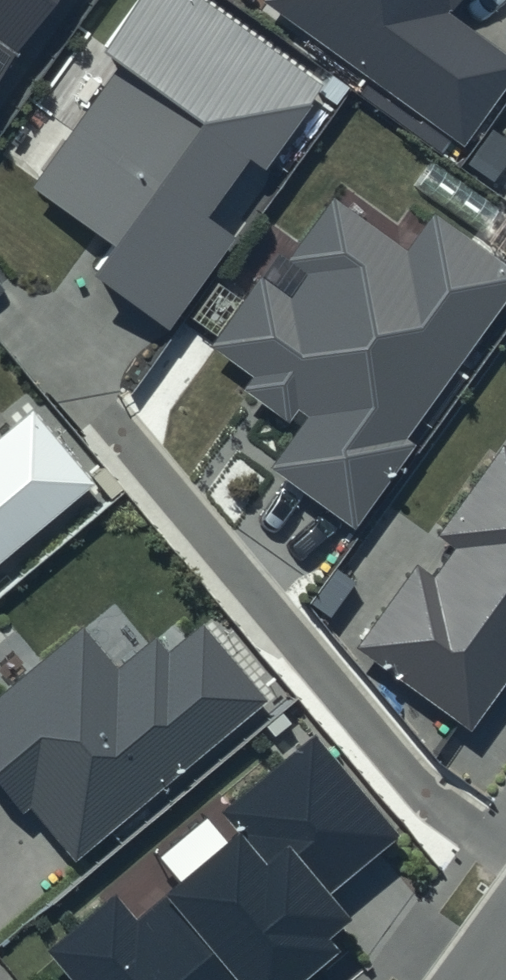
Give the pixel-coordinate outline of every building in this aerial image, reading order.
[(47,0),(0,0),(0,67),(47,0)] [(199,0),(126,0),(93,48),(113,62),(23,184),(102,239),(83,268),(165,323),(224,236),(199,219),(239,154),(260,170),(315,81),(199,0)] [(456,143),(505,76),(505,50),(451,12),(458,0),(271,0),(456,143)] [(316,187),(206,351),(291,408),(256,459),(343,517),(505,274),(505,265),(419,207),(397,240),(316,187)] [(81,476),(13,401),(0,413),(0,548),(81,476)] [(492,442),(425,529),(447,543),(425,575),(404,564),(349,643),(468,726),(505,671),(505,452),(492,442)] [(109,638),(97,625),(86,635),(73,621),(0,686),(0,779),(71,858),(256,693),(187,616),(144,655),(120,628),(109,638)] [(312,751),(121,918),(96,889),(27,949),(54,979),(288,979),(336,938),(320,920),(399,852),(312,751)]
